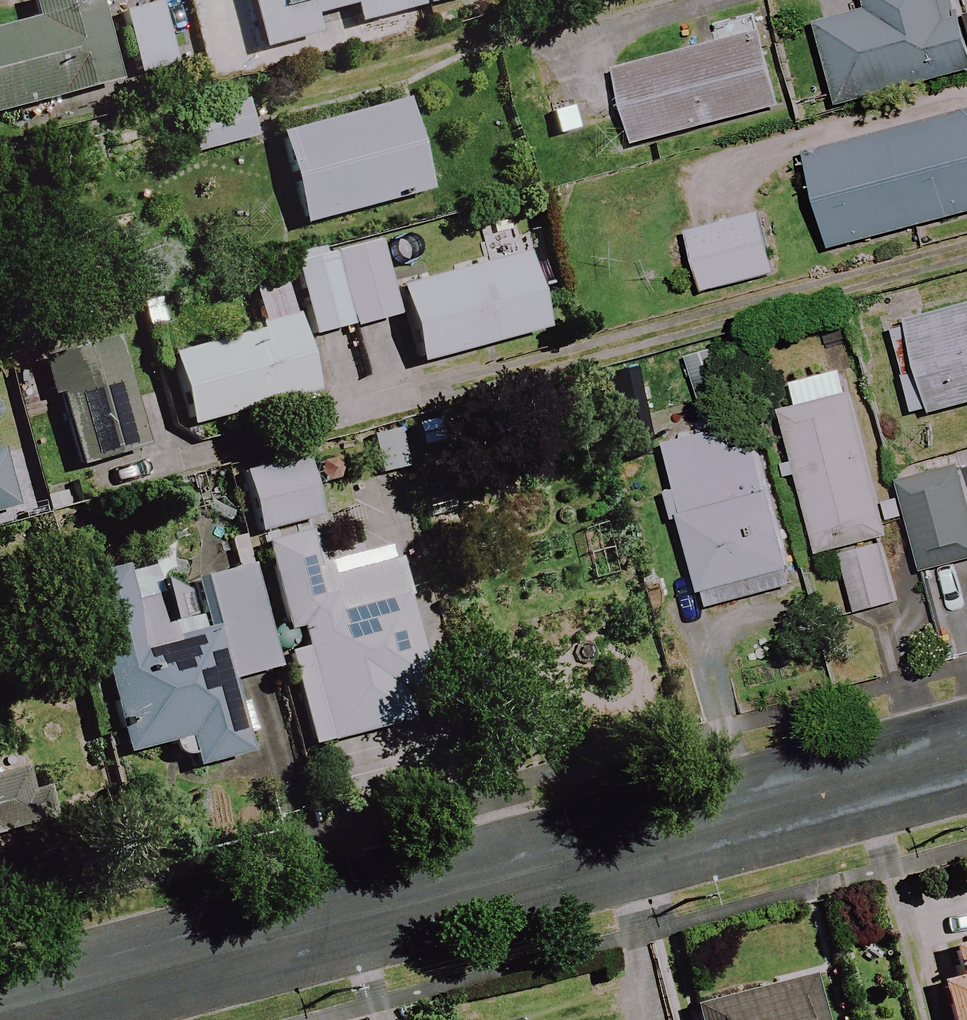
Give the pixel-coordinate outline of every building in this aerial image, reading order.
[(0,33),(0,115),(117,85),(95,0),(33,0),(39,23),(0,33)] [(258,53),(316,38),(312,22),(349,12),(354,28),(418,11),(415,0),(244,0),(258,53)] [(418,11),(460,0),(415,0),(418,11)] [(957,21),(952,0),(868,0),(870,11),(819,25),(841,107),(935,81),(966,73),(966,19),(957,21)] [(160,7),(119,16),(132,76),(173,67),(160,7)] [(707,31),(712,49),(577,85),(589,129),(628,119),(636,148),(781,110),(764,47),(757,18),(707,31)] [(254,142),(245,103),(178,120),(187,159),(254,142)] [(405,106),(276,139),(299,231),(428,199),(405,106)] [(803,151),(830,252),(966,215),(966,107),(803,151)] [(688,237),(705,297),(777,277),(760,216),(688,237)] [(377,241),(289,261),(307,339),(395,319),(377,241)] [(393,291),(413,368),(545,333),(524,256),(393,291)] [(311,397),(282,278),(251,285),(263,333),(167,357),(185,428),(311,397)] [(914,417),(966,403),(966,308),(890,328),(914,417)] [(115,338),(47,355),(68,439),(79,436),(86,464),(142,450),(115,338)] [(815,555),(835,550),(852,614),(905,600),(889,536),(847,372),(790,387),(796,410),(779,414),(815,555)] [(675,523),(685,521),(707,609),(796,587),(755,421),(666,443),(676,486),(667,489),(675,523)] [(394,431),(367,437),(376,481),(403,475),(394,431)] [(17,513),(1,448),(0,448),(0,518),(17,513)] [(305,458),(242,475),(257,530),(320,513),(305,458)] [(897,484),(923,576),(966,564),(966,465),(897,484)] [(345,609),(346,610),(329,615),(307,533),(265,544),(287,625),(283,626),(314,744),(396,722),(388,691),(417,684),(393,596),(345,609)] [(201,586),(213,630),(161,644),(140,567),(76,584),(123,757),(182,741),(190,771),(245,756),(226,685),(270,672),(255,618),(243,574),(201,586)] [(949,950),(960,992),(938,997),(944,1019),(966,1019),(966,946),(949,950)] [(698,1019),(821,1019),(809,970),(692,999),(698,1019)]
